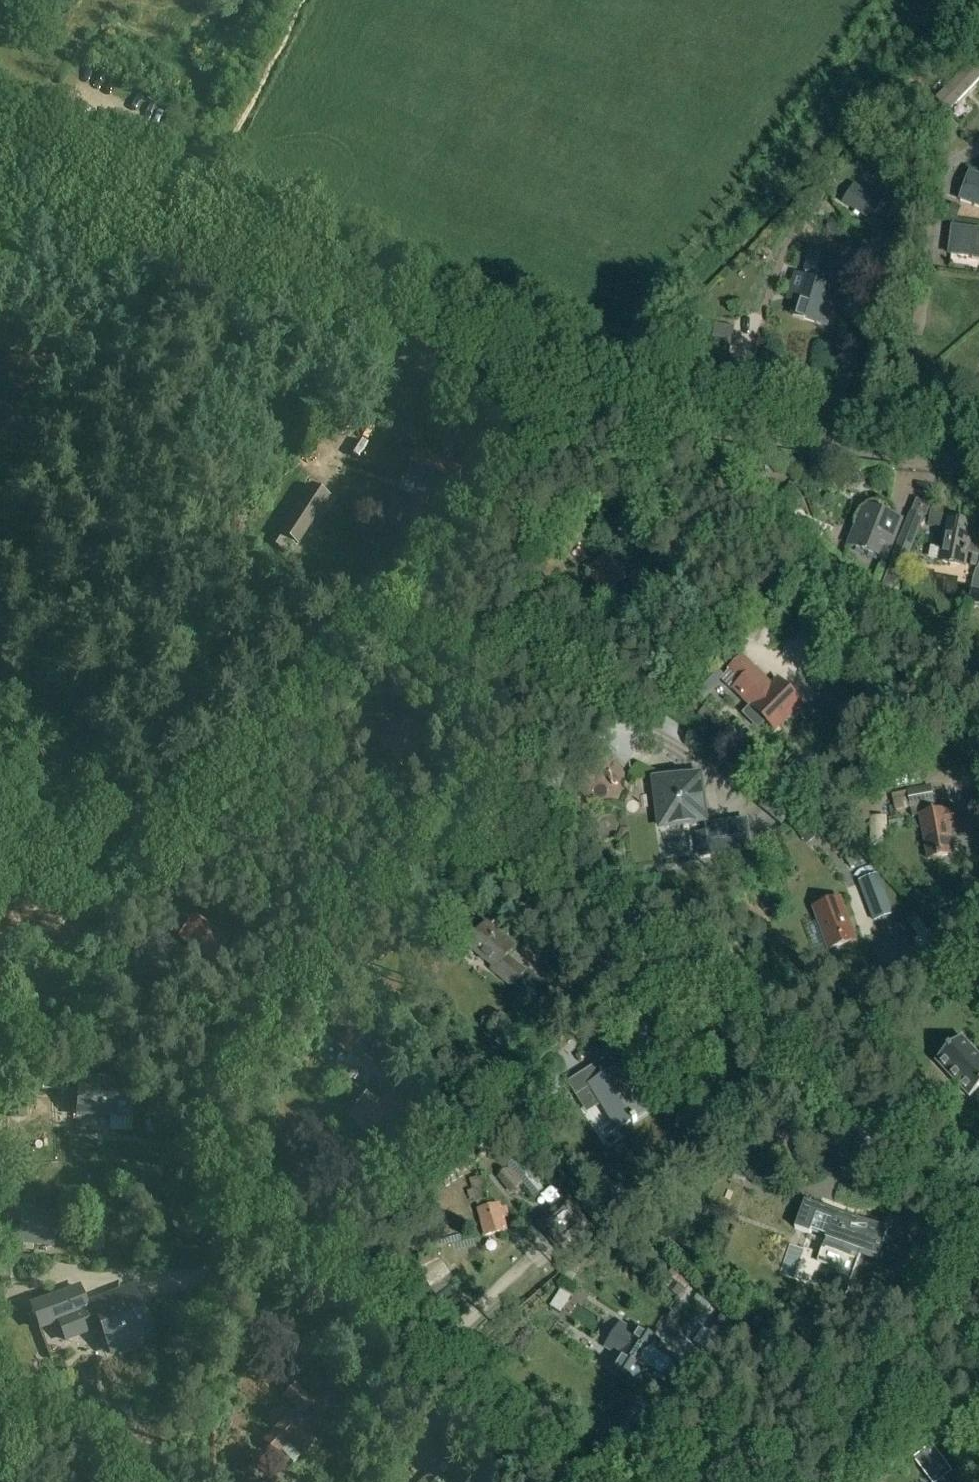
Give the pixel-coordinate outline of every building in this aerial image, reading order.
[(936,100),(949,112),(978,81),(978,74),(970,65),(936,100)] [(970,173),(960,200),(978,207),(978,176),(970,173)] [(855,185),(843,202),(867,218),(878,201),(855,185)] [(960,207),(952,204),(948,216),(956,218),(960,207)] [(978,259),(978,229),(955,226),(951,255),(978,259)] [(885,282),(898,242),(874,234),(870,245),(868,244),(861,264),(863,264),(859,273),(885,282)] [(798,296),(792,316),(829,327),(835,305),(824,302),(829,283),(830,280),(842,284),(848,263),(811,251),(804,272),(806,273),(805,276),(797,274),(791,294),(798,296)] [(0,404),(0,433),(15,413),(1,403),(0,404)] [(417,534),(433,487),(441,464),(416,457),(409,480),(423,484),(406,530),(417,534)] [(771,462),(761,463),(762,473),(772,472),(771,462)] [(465,472),(441,464),(433,487),(458,495),(465,472)] [(328,499),(310,487),(281,533),(298,544),(328,499)] [(919,501),(893,564),(905,569),(931,506),(919,501)] [(869,516),(861,515),(849,545),(885,560),(901,520),(888,519),(889,509),(870,507),(869,516)] [(963,567),(971,524),(948,520),(940,563),(963,567)] [(624,578),(606,557),(588,573),(607,594),(624,578)] [(646,581),(639,573),(628,582),(635,590),(646,581)] [(968,602),(978,604),(978,589),(971,587),(968,602)] [(742,657),(730,668),(742,680),(734,687),(778,731),(803,706),(778,681),(772,687),(742,657)] [(684,685),(700,702),(725,677),(708,660),(684,685)] [(801,687),(795,694),(809,706),(815,699),(801,687)] [(384,746),(393,755),(399,749),(407,758),(427,741),(408,721),(402,727),(397,722),(388,731),(394,737),(384,746)] [(632,731),(632,765),(643,766),(644,731),(632,731)] [(706,779),(660,784),(665,830),(706,826),(710,825),(710,824),(706,779)] [(911,809),(934,804),(931,785),(907,790),(911,809)] [(957,809),(921,815),(928,859),(954,854),(949,826),(959,824),(957,809)] [(807,845),(823,832),(812,817),(795,830),(807,845)] [(710,825),(706,826),(707,831),(696,833),(699,859),(753,851),(748,819),(710,824),(710,825)] [(874,922),(894,914),(888,901),(879,876),(859,883),(874,922)] [(856,940),(841,899),(814,909),(829,950),(856,940)] [(194,916),(180,937),(213,960),(227,939),(194,916)] [(469,948),(494,967),(490,971),(513,990),(526,974),(507,958),(516,947),(488,925),(469,948)] [(484,990),(491,978),(480,972),(473,983),(484,990)] [(348,1053),(376,1020),(365,1011),(337,1044),(348,1053)] [(365,1054),(392,1076),(408,1057),(380,1035),(365,1054)] [(978,1090),(978,1055),(963,1037),(937,1061),(971,1097),(978,1090)] [(647,1110),(629,1081),(643,1072),(636,1061),(622,1070),(620,1067),(590,1086),(609,1115),(611,1113),(620,1127),(647,1110)] [(42,1090),(67,1091),(68,1078),(42,1078),(42,1090)] [(80,1113),(128,1115),(130,1083),(82,1081),(80,1113)] [(413,1095),(396,1082),(380,1103),(370,1095),(351,1120),(372,1137),(382,1124),(388,1128),(413,1095)] [(495,1181),(513,1205),(534,1189),(516,1165),(495,1181)] [(570,1199),(541,1223),(566,1253),(595,1229),(570,1199)] [(888,1230),(805,1200),(795,1229),(810,1234),(811,1231),(827,1237),(826,1239),(878,1258),(888,1230)] [(504,1208),(501,1209),(500,1205),(479,1210),(486,1236),(506,1231),(503,1218),(507,1218),(504,1208)] [(57,1218),(21,1215),(18,1245),(55,1248),(57,1218)] [(818,1262),(854,1275),(859,1260),(823,1247),(818,1262)] [(431,1274),(437,1294),(451,1290),(444,1269),(431,1274)] [(112,1298),(93,1305),(94,1307),(89,1309),(80,1286),(31,1305),(36,1316),(48,1312),(52,1323),(58,1320),(65,1339),(101,1325),(102,1327),(110,1324),(120,1353),(137,1346),(135,1340),(153,1333),(147,1316),(143,1317),(137,1301),(116,1309),(112,1298)] [(613,1368),(635,1383),(646,1366),(659,1375),(657,1378),(672,1388),(687,1366),(671,1356),(669,1359),(656,1351),(660,1343),(638,1329),(635,1333),(621,1324),(607,1346),(621,1355),(613,1368)] [(316,1368),(302,1383),(316,1396),(330,1382),(316,1368)] [(304,1415),(315,1402),(295,1383),(282,1396),(304,1415)] [(315,1442),(305,1432),(309,1429),(295,1413),(264,1441),(275,1453),(289,1440),(301,1455),(315,1442)] [(934,1446),(915,1460),(932,1481),(942,1481),(954,1473),(934,1446)] [(423,1478),(427,1481),(447,1481),(441,1477),(450,1469),(441,1460),(423,1478)]
